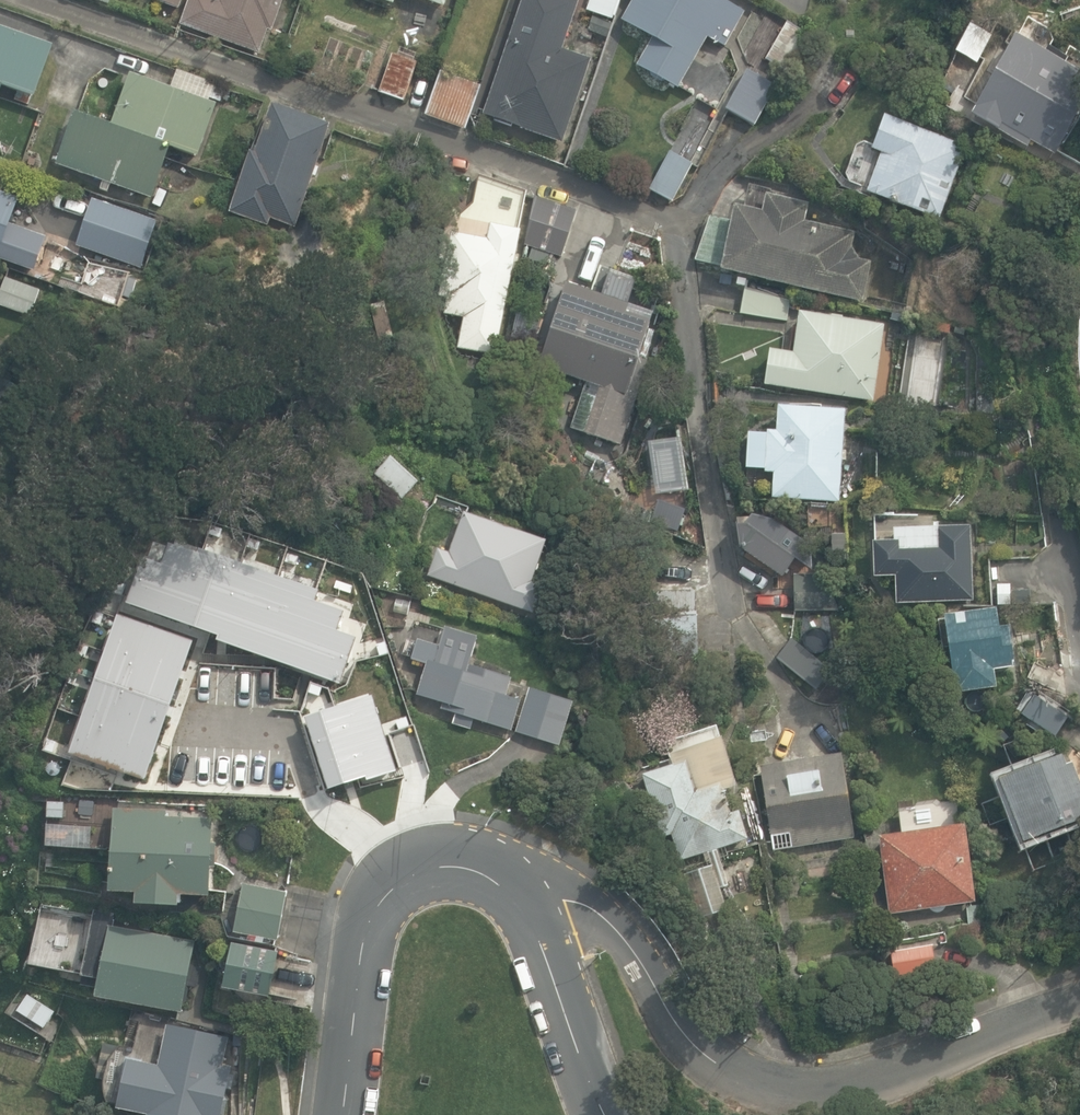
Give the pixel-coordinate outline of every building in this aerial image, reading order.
[(260,52),(269,29),(272,30),(283,0),(192,0),(183,24),(260,52)] [(563,144),(592,59),(563,49),(580,0),(522,0),(483,115),(563,144)] [(620,0),(591,0),(587,13),(613,21),(620,0)] [(678,88),(708,35),(726,45),(744,12),(724,0),(634,0),(623,21),(654,38),(639,66),(678,88)] [(787,24),(765,60),(786,73),(807,36),(787,24)] [(5,86),(37,97),(55,46),(0,26),(0,99),(5,86)] [(268,50),(282,55),(288,38),(273,33),(268,50)] [(1055,155),(1079,110),(1079,72),(1065,64),(1068,58),(1041,43),(1038,48),(1016,35),(970,114),(1028,147),(1031,141),(1055,155)] [(381,93),(405,101),(418,63),(394,55),(381,93)] [(727,109),(754,124),(775,86),(748,71),(727,109)] [(428,115),(467,129),(482,86),(443,72),(428,115)] [(59,164),(154,197),(172,146),(200,156),(218,105),(132,75),(114,125),(77,112),(59,164)] [(213,100),(222,103),(227,88),(218,85),(213,100)] [(230,212),(266,225),(270,213),(298,223),(333,125),(274,104),(256,154),(251,152),(230,212)] [(940,220),(965,147),(885,119),(876,147),(864,142),(856,148),(847,176),(854,190),(940,220)] [(651,189),(674,201),(693,164),(671,152),(651,189)] [(35,246),(7,237),(20,198),(0,191),(0,258),(28,268),(35,246)] [(525,243),(562,256),(578,212),(536,197),(525,243)] [(721,271),(861,303),(870,263),(858,260),(851,248),(855,233),(804,221),(807,207),(763,197),(759,213),(732,207),(730,217),(707,212),(696,259),(722,265),(721,271)] [(142,269),(158,221),(93,199),(77,248),(142,269)] [(496,356),(522,231),(450,216),(445,240),(451,241),(439,297),(448,299),(445,316),(464,319),(458,349),(496,356)] [(31,317),(41,290),(7,277),(0,295),(0,306),(31,317)] [(737,310),(788,318),(793,293),(742,284),(737,310)] [(567,285),(537,368),(602,392),(587,433),(620,445),(650,363),(639,359),(651,326),(622,315),(625,306),(567,285)] [(394,338),(384,302),(370,306),(380,342),(394,338)] [(872,397),(884,322),(797,308),(791,348),(769,344),(764,380),(872,397)] [(774,475),(772,500),(839,505),(845,411),(776,406),(774,432),(767,431),(764,474),(774,475)] [(377,473),(404,499),(419,483),(392,457),(377,473)] [(679,532),(685,513),(654,501),(647,520),(679,532)] [(429,576),(534,613),(544,586),(533,583),(548,543),(465,513),(451,553),(439,548),(429,576)] [(740,546),(783,576),(795,558),(790,554),(801,539),(789,531),(779,546),(746,525),(738,526),(740,546)] [(896,575),(897,603),(973,600),(970,526),(920,528),(921,547),(902,548),(901,541),(874,542),(876,576),(896,575)] [(794,574),(795,611),(825,610),(825,573),(794,574)] [(652,591),(654,655),(700,653),(698,590),(652,591)] [(956,691),(957,692),(967,691),(996,687),(993,669),(1015,666),(1009,626),(999,627),(996,608),(946,615),(956,691)] [(260,657),(278,660),(283,632),(265,629),(260,657)] [(318,713),(363,720),(372,658),(338,652),(341,637),(289,629),(287,646),(299,648),(293,684),(316,687),(314,699),(320,700),(318,713)] [(479,721),(513,731),(522,700),(498,692),(501,682),(468,672),(476,645),(455,639),(452,649),(418,639),(411,661),(427,665),(417,695),(444,704),(442,710),(455,714),(454,719),(477,726),(479,721)] [(156,756),(181,763),(183,756),(191,758),(202,715),(211,718),(220,685),(208,681),(214,660),(184,652),(178,673),(135,661),(114,739),(157,751),(156,756)] [(516,733),(539,739),(551,696),(529,690),(516,733)] [(1021,714),(1056,737),(1070,717),(1035,694),(1021,714)] [(683,874),(697,918),(727,909),(721,888),(730,885),(718,849),(749,840),(740,811),(731,814),(724,791),(736,787),(717,727),(666,743),(673,764),(642,774),(663,838),(671,836),(679,862),(704,854),(708,866),(683,874)] [(379,739),(392,778),(413,771),(400,732),(379,739)] [(761,767),(774,849),(854,837),(842,754),(761,767)] [(1023,844),(1079,822),(1079,780),(1073,762),(1067,764),(1063,754),(998,779),(1023,844)] [(50,816),(65,817),(65,802),(50,801),(50,816)] [(137,905),(180,906),(180,895),(211,896),(213,817),(165,816),(165,810),(114,809),(111,892),(137,893),(137,905)] [(878,833),(889,909),(972,897),(961,821),(878,833)] [(49,846),(93,849),(94,826),(50,824),(49,846)] [(235,931),(279,940),(288,892),(245,883),(235,931)] [(98,996),(184,1011),(186,1002),(188,1000),(190,988),(189,985),(199,987),(203,966),(193,964),(197,941),(111,926),(105,960),(97,958),(94,973),(102,974),(98,996)] [(892,951),(895,976),(936,969),(932,945),(892,951)] [(276,955),(233,947),(228,974),(271,981),(276,955)] [(295,1001),(296,992),(281,989),(279,998),(295,1001)] [(166,1026),(158,1066),(126,1060),(116,1110),(142,1114),(223,1114),(233,1067),(223,1065),(228,1038),(166,1026)]
